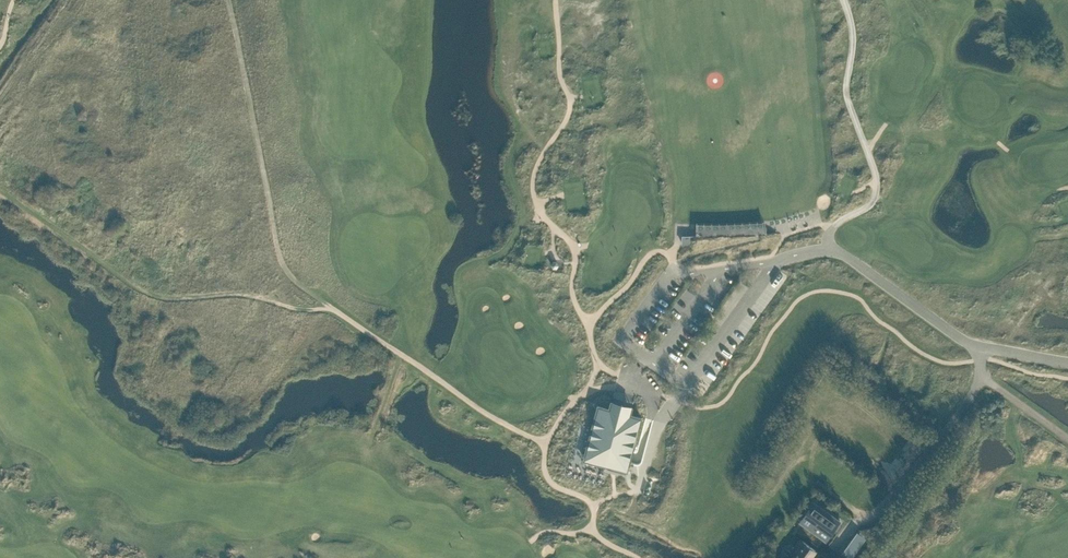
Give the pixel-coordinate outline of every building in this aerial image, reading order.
[(698,224),(697,237),(711,238),(726,238),(741,237),(756,236),(758,236),(768,235),(768,234),(767,222),(759,223),(751,223),(744,224),(736,224),(729,225),(721,225),(713,225),(705,225),(698,224)] [(593,427),(584,459),(605,464),(609,466),(627,470),(631,457),(642,417),(630,414),(631,411),(611,405),(610,408),(599,405),(593,427)] [(814,502),(800,521),(826,540),(840,520),(814,502)] [(810,557),(815,549),(801,539),(795,547),(797,549),(791,557),(811,557),(810,557)]
